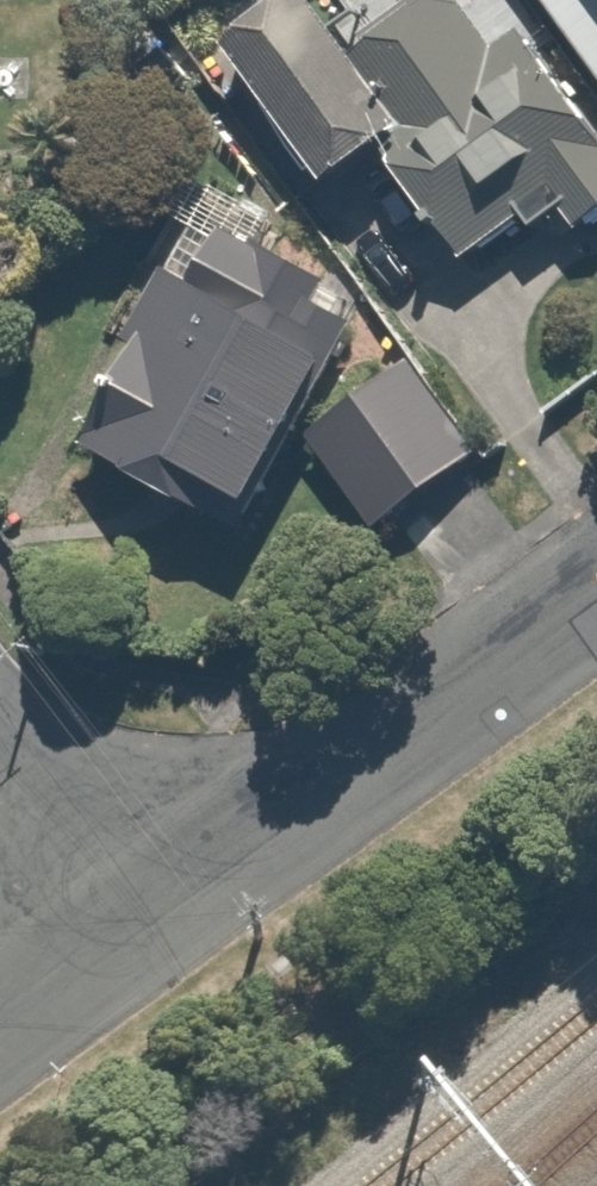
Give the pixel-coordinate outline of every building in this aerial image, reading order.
[(250,45),(356,208),(407,174),(477,281),(545,236),(555,251),(596,223),(596,99),(547,22),(509,46),(479,0),(454,0),(374,52),(340,0),(320,0),(250,45)] [(596,70),(596,0),(545,0),(596,70)] [(20,161),(18,12),(0,12),(0,161),(20,161)] [(208,223),(205,232),(92,462),(227,528),(236,510),(293,538),(326,471),(377,547),(491,469),(425,371),(350,423),(385,350),(322,319),(338,287),(208,223)]
